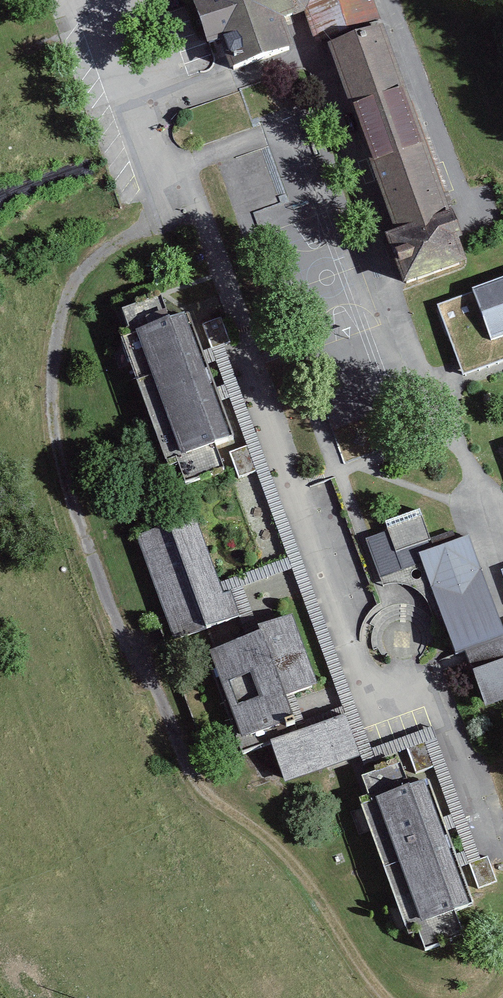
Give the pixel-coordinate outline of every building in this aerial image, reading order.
[(209,43),(224,38),(234,68),(290,49),(281,22),(294,17),(288,0),(195,0),(209,43)] [(294,17),(315,10),(325,42),(378,23),(370,0),(288,0),(294,17)] [(378,23),(325,42),(392,235),(445,217),(378,23)] [(461,264),(445,217),(392,235),(408,282),(461,264)] [(439,303),(463,372),(502,358),(502,281),(439,303)] [(134,329),(120,334),(165,462),(176,458),(185,484),(223,470),(215,448),(233,441),(188,314),(165,322),(157,298),(127,308),(134,329)] [(256,443),(232,449),(237,471),(262,465),(256,443)] [(417,565),(449,657),(465,651),(484,707),(502,701),(502,644),(465,537),(434,547),(424,520),(368,539),(382,577),(417,565)] [(221,596),(197,522),(143,539),(176,639),(239,619),(231,593),(221,596)] [(244,640),(211,651),(244,751),(272,741),(284,779),(359,754),(345,714),(298,730),(287,700),(316,691),(291,616),(241,633),(244,640)] [(368,796),(359,799),(407,934),(422,929),(428,948),(462,936),(454,915),(472,909),(425,777),(410,783),(401,759),(360,774),(368,796)] [(492,853),(469,861),(478,886),(501,878),(492,853)]
